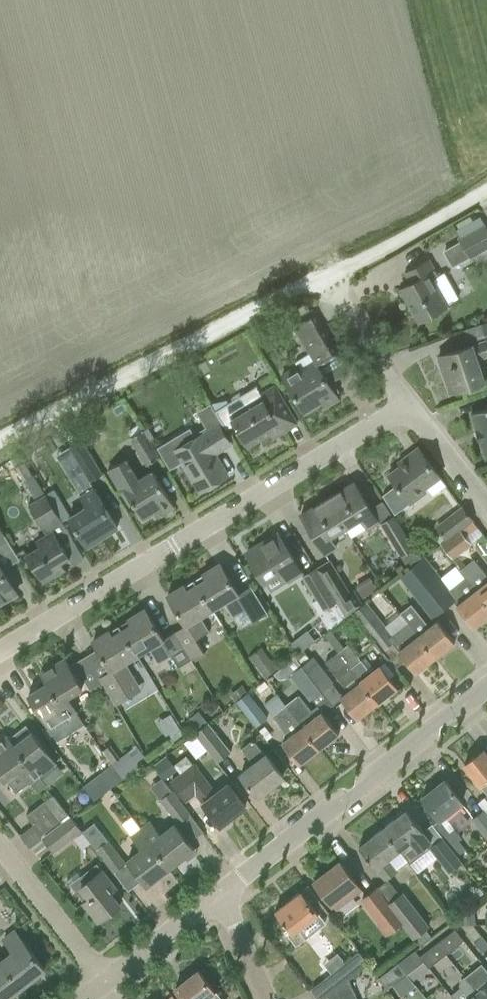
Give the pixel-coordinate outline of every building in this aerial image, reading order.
[(468,256),(486,246),(486,227),(486,226),(485,227),(480,216),(456,230),(461,240),(460,241),(468,256)] [(453,301),(459,298),(445,273),(439,276),(429,259),(404,273),(411,284),(401,289),(419,322),(447,306),(454,302),(453,301)] [(289,324),(296,336),(299,334),(311,353),(296,362),(298,366),(282,376),(305,413),(323,402),(326,407),(339,399),(318,364),(338,352),(313,310),(289,324)] [(450,393),(485,382),(477,359),(486,356),(486,350),(484,341),(438,357),(450,393)] [(226,400),(211,404),(215,411),(225,428),(236,426),(248,446),(269,433),(273,439),(297,424),(275,386),(261,395),(256,386),(227,403),(226,400)] [(471,413),(486,458),(486,408),(471,413)] [(77,430),(82,439),(100,428),(95,419),(77,430)] [(228,475),(215,453),(230,444),(220,427),(197,441),(190,429),(158,448),(170,469),(182,462),(200,491),(228,475)] [(130,438),(146,466),(159,458),(142,430),(130,438)] [(103,475),(92,457),(82,440),(68,448),(89,483),(103,475)] [(446,486),(440,477),(418,448),(404,458),(407,461),(389,474),(397,485),(383,495),(396,513),(412,502),(410,499),(427,487),(433,495),(446,486)] [(142,480),(127,456),(108,469),(129,504),(133,502),(143,519),(159,509),(163,514),(175,507),(154,472),(142,480)] [(25,460),(15,465),(36,500),(45,495),(25,460)] [(354,482),(328,498),(345,528),(360,518),(367,529),(378,522),(354,482)] [(54,489),(45,494),(59,519),(61,522),(70,516),(54,489)] [(87,507),(69,518),(87,547),(117,528),(94,489),(81,497),(87,507)] [(36,500),(28,505),(42,529),(46,536),(54,531),(61,543),(67,539),(68,539),(59,524),(57,520),(59,519),(45,495),(36,500)] [(345,528),(328,498),(301,515),(325,554),(336,547),(330,537),(345,528)] [(437,527),(448,540),(460,530),(460,529),(472,520),(462,508),(437,527)] [(381,525),(409,568),(411,566),(421,558),(414,547),(394,516),(381,525)] [(460,530),(448,540),(442,545),(453,559),(472,544),(460,530)] [(70,557),(61,543),(54,531),(46,536),(36,543),(38,547),(26,555),(33,565),(43,582),(65,569),(61,563),(70,557)] [(247,552),(257,569),(265,582),(282,572),(289,582),(302,574),(278,533),(247,552)] [(421,558),(411,566),(420,577),(445,609),(454,602),(474,628),(486,617),(486,607),(465,578),(450,589),(424,556),(421,558)] [(465,578),(486,607),(486,576),(474,559),(460,570),(465,578)] [(330,562),(317,570),(346,617),(362,603),(354,590),(349,593),(330,562)] [(221,564),(194,580),(211,610),(224,602),(233,617),(246,610),(253,622),(267,613),(251,586),(238,593),(221,564)] [(17,593),(0,566),(0,603),(17,593)] [(408,569),(399,576),(421,603),(434,619),(445,609),(420,577),(411,566),(409,568),(408,569)] [(346,617),(317,570),(303,579),(316,599),(312,601),(330,630),(346,617)] [(185,625),(174,632),(191,659),(203,652),(196,640),(208,632),(199,617),(211,610),(194,580),(167,596),(185,625)] [(436,657),(409,622),(393,634),(366,603),(353,612),(383,650),(392,643),(416,673),(436,657)] [(402,613),(409,622),(436,657),(455,642),(438,621),(430,627),(412,605),(402,613)] [(146,609),(119,626),(137,654),(148,648),(157,663),(170,655),(177,668),(191,659),(174,632),(163,638),(146,609)] [(99,677),(102,683),(109,695),(115,705),(128,697),(120,685),(133,677),(124,662),(137,654),(119,626),(93,642),(110,671),(99,677)] [(348,645),(337,653),(377,703),(397,688),(380,666),(370,674),(348,645)] [(263,649),(252,657),(259,668),(270,660),(263,649)] [(294,656),(302,666),(322,692),(333,683),(313,658),(310,660),(303,650),(294,656)] [(377,703),(337,653),(326,662),(349,690),(341,697),(358,719),(377,703)] [(41,673),(47,683),(58,701),(66,697),(82,688),(79,684),(84,681),(90,691),(102,683),(99,677),(88,684),(75,663),(69,666),(65,659),(41,673)] [(322,692),(302,666),(290,675),(311,701),(322,692)] [(58,701),(47,683),(29,694),(48,727),(64,718),(73,732),(83,725),(66,697),(58,701)] [(242,686),(230,695),(236,702),(248,693),(242,686)] [(235,703),(254,727),(267,718),(248,694),(235,703)] [(320,749),(286,705),(277,694),(264,705),(289,737),(283,742),(300,764),(320,749)] [(299,695),(286,705),(320,749),(339,733),(317,706),(311,710),(299,695)] [(24,725),(9,738),(15,745),(12,747),(25,764),(20,769),(30,782),(38,792),(47,785),(40,775),(46,770),(55,763),(44,748),(32,732),(26,724),(24,725)] [(195,734),(217,762),(230,752),(208,724),(195,734)] [(0,742),(0,780),(4,777),(16,793),(30,782),(20,769),(25,764),(12,747),(15,745),(9,738),(8,736),(0,742)] [(240,774),(246,781),(258,797),(283,777),(265,754),(264,755),(252,740),(241,749),(253,764),(240,774)] [(484,750),(464,765),(486,795),(486,755),(484,750)] [(165,757),(153,766),(163,780),(175,770),(165,757)] [(119,759),(111,766),(121,780),(130,773),(119,759)] [(121,780),(111,766),(84,786),(95,799),(121,780)] [(203,804),(208,810),(220,826),(246,806),(229,784),(216,794),(195,767),(173,784),(187,802),(197,793),(204,803),(203,804)] [(422,798),(434,814),(439,820),(463,802),(445,780),(422,798)] [(161,800),(177,820),(188,811),(172,791),(161,800)] [(53,795),(43,802),(59,822),(68,815),(53,795)] [(59,822),(43,802),(26,815),(42,835),(59,822)] [(407,810),(383,828),(399,850),(410,863),(430,848),(432,846),(429,842),(430,842),(422,832),(423,831),(407,810)] [(483,811),(472,819),(486,838),(486,817),(483,811)] [(44,839),(53,851),(80,830),(71,818),(44,839)] [(151,822),(141,830),(170,867),(194,849),(175,824),(161,834),(151,822)] [(81,832),(112,870),(123,861),(92,823),(81,832)] [(399,850),(383,828),(359,847),(375,867),(376,866),(386,880),(397,872),(387,859),(399,850)] [(443,837),(450,846),(461,838),(454,828),(443,837)] [(170,867),(141,830),(132,837),(141,850),(127,860),(146,885),(170,867)] [(432,846),(430,848),(442,864),(456,854),(450,846),(443,837),(432,845),(432,846)] [(314,881),(333,906),(350,893),(353,896),(362,890),(340,861),(314,881)] [(120,905),(111,893),(116,889),(97,863),(70,883),(99,921),(120,905)] [(393,930),(403,922),(389,903),(376,887),(362,899),(383,924),(386,921),(393,930)] [(289,935),(296,945),(304,939),(297,930),(318,913),(301,891),(275,911),(292,933),(289,935)] [(389,903),(403,922),(422,945),(433,936),(426,928),(429,926),(402,892),(389,903)] [(446,895),(446,900),(449,905),(458,915),(467,908),(468,907),(464,901),(462,902),(459,897),(455,893),(451,892),(446,895)] [(461,925),(476,925),(472,908),(456,919),(461,925)] [(328,951),(342,940),(327,921),(312,933),(328,951)] [(454,929),(436,943),(445,954),(463,940),(454,929)] [(13,952),(0,962),(20,988),(45,969),(15,931),(3,940),(13,952)] [(482,951),(486,948),(486,942),(482,936),(475,942),(482,951)] [(436,943),(420,956),(419,956),(423,961),(423,960),(428,967),(445,954),(436,943)] [(414,951),(397,963),(405,974),(423,961),(419,956),(420,956),(414,951)] [(358,952),(328,976),(338,988),(343,984),(349,980),(368,965),(358,952)] [(20,988),(0,962),(0,961),(0,998),(5,998),(20,988)] [(405,974),(397,963),(379,977),(387,988),(405,974)] [(215,993),(198,971),(175,988),(184,998),(207,998),(215,993)] [(452,998),(481,998),(477,993),(465,978),(460,981),(460,985),(462,988),(451,997),(452,998)] [(349,980),(343,984),(338,988),(327,997),(329,998),(357,998),(349,980)] [(477,993),(481,998),(486,998),(486,985),(477,993)]
